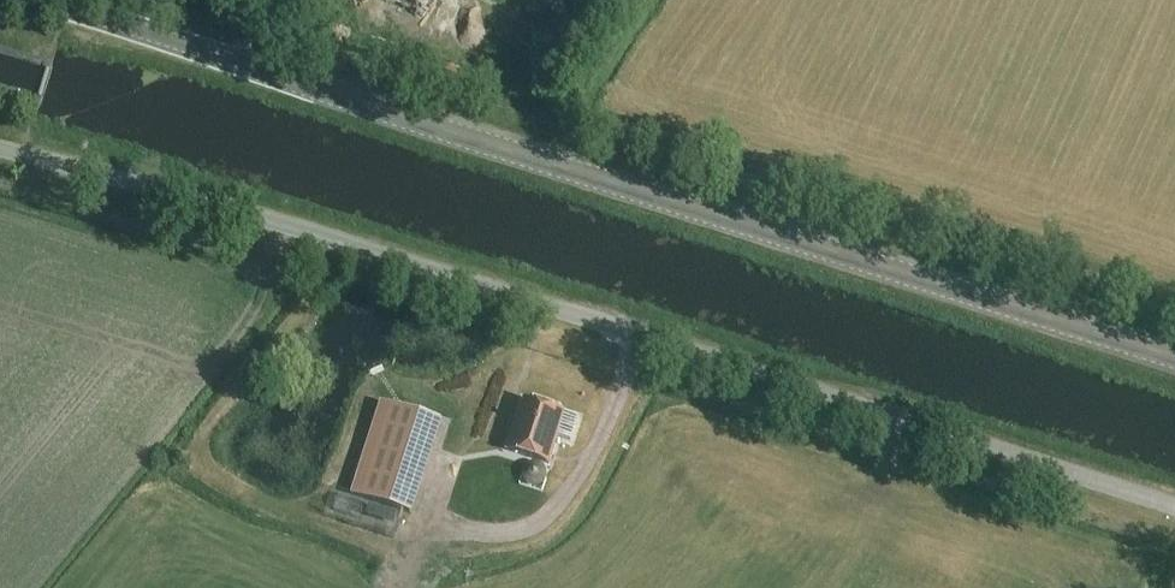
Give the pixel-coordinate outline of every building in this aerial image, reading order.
[(563,414),(523,401),(514,428),(513,428),(506,450),(548,463),(557,435),(571,440),(578,419),(563,414)] [(414,515),(445,424),(386,404),(355,495),(414,515)]
